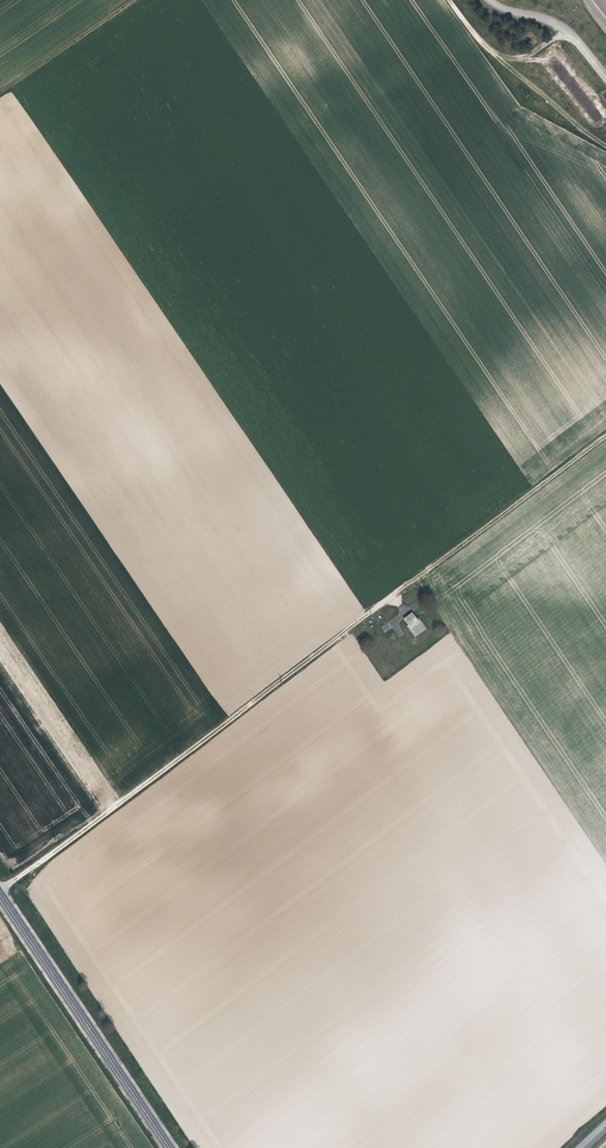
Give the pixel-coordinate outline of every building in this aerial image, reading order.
[(415,637),(426,629),(413,611),(402,619),(415,637)] [(385,632),(391,628),(387,623),(381,627),(385,632)] [(390,634),(386,636),(392,645),(400,641),(396,635),(392,638),(390,634)]
